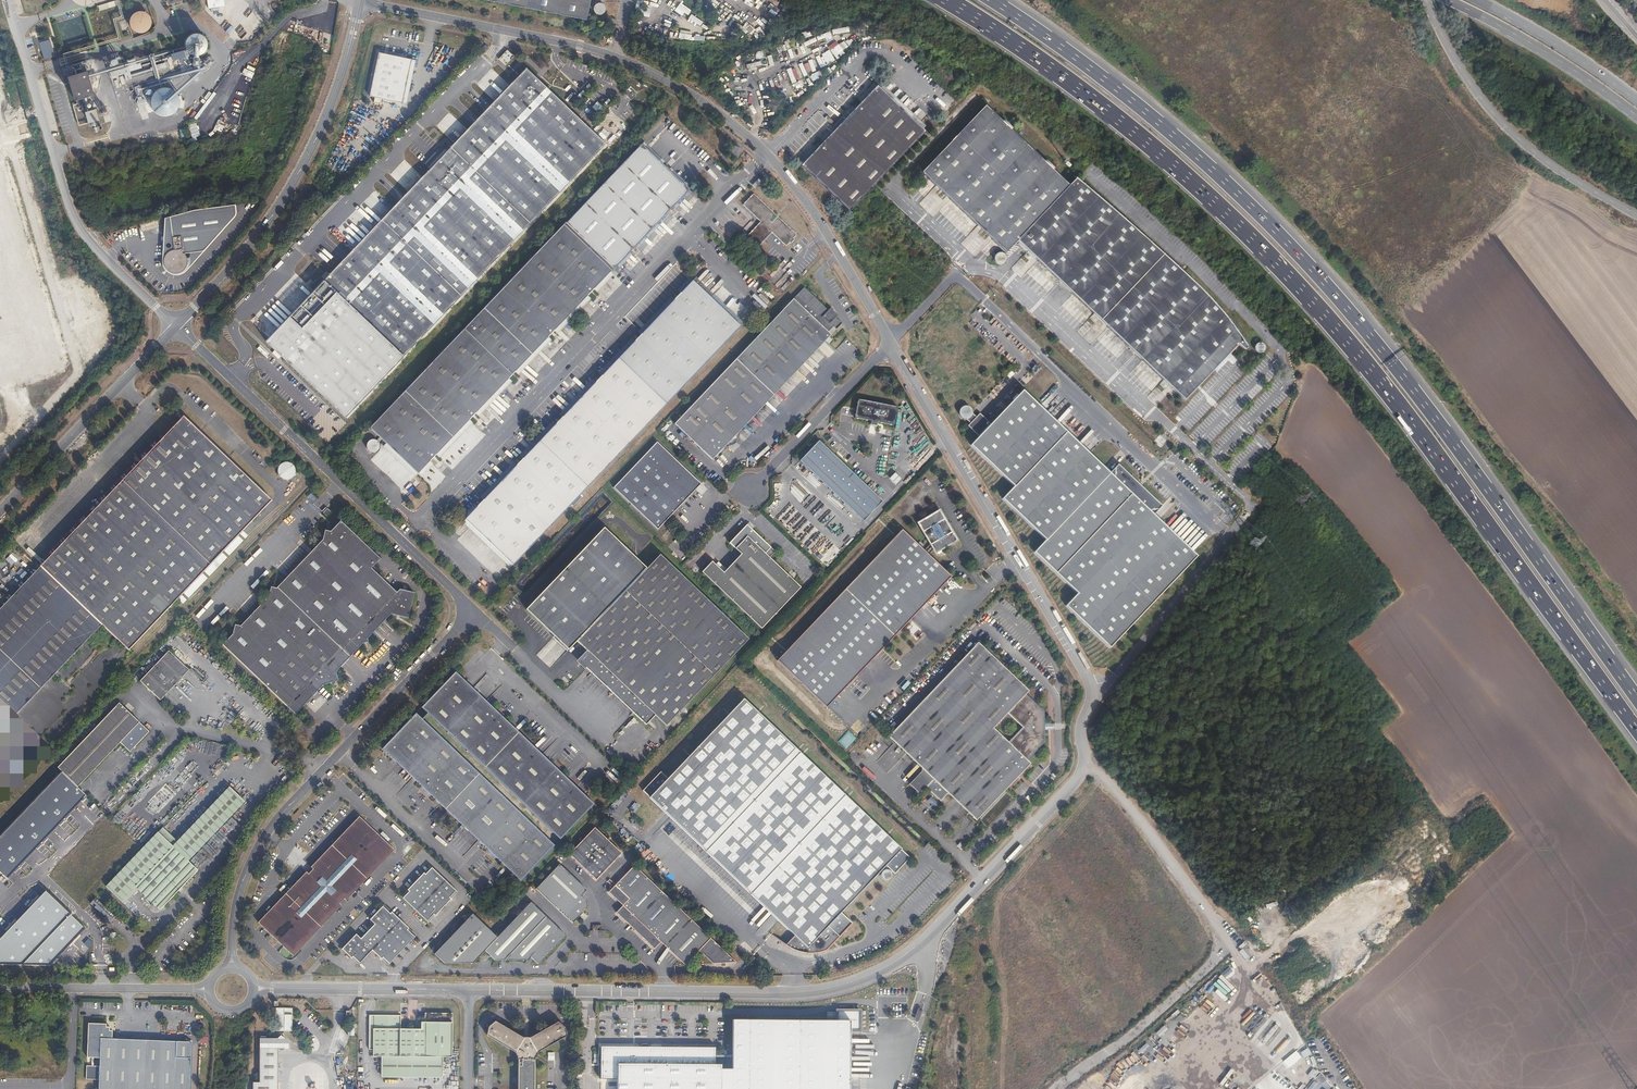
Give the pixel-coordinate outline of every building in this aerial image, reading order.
[(97,6),(98,11),(118,5),(116,0),(97,6)] [(590,0),(485,0),(586,20),(590,0)] [(135,13),(132,16),(130,18),(130,22),(130,26),(132,29),(135,32),(139,33),(143,33),(145,32),(147,30),(149,28),(151,26),(151,22),(151,19),(149,15),(146,13),(143,12),(139,11),(135,13)] [(207,47),(207,45),(208,44),(207,40),(206,38),(205,36),(202,34),(199,33),(197,32),(195,33),(192,33),(190,35),(188,37),(187,39),(186,41),(186,43),(186,44),(186,47),(188,50),(190,52),(192,53),(193,54),(195,54),(199,54),(201,54),(203,52),(205,51),(206,49),(207,47)] [(489,49),(485,45),(480,51),(484,55),(489,49)] [(179,59),(180,64),(188,61),(184,50),(172,53),(173,60),(179,59)] [(512,57),(506,51),(499,58),(505,64),(512,57)] [(404,99),(412,61),(377,54),(368,99),(373,101),(372,106),(379,108),(380,102),(402,106),(404,99)] [(83,61),(66,66),(75,100),(94,94),(83,61)] [(416,62),(412,61),(404,99),(408,100),(416,62)] [(124,73),(126,80),(132,78),(129,66),(110,72),(112,77),(124,73)] [(375,226),(454,301),(557,193),(559,195),(588,165),(585,163),(605,143),(526,67),(375,226)] [(877,85),(802,163),(849,210),(925,131),(877,85)] [(624,92),(630,98),(637,92),(630,86),(624,92)] [(172,105),(172,103),(172,102),(172,98),(171,96),(170,94),(167,92),(164,91),(162,91),(159,91),(157,91),(154,93),(153,95),(152,97),(151,99),(150,101),(150,103),(151,105),(152,108),(155,110),(157,112),(158,112),(160,113),(163,112),(166,112),(168,111),(169,109),(171,107),(172,105)] [(1005,123),(987,106),(922,172),(1006,253),(1019,240),(1018,240),(1070,186),(1052,168),(1053,167),(1047,162),(1046,163),(1010,128),(1011,127),(1006,122),(1005,123)] [(95,110),(87,112),(89,122),(98,119),(95,110)] [(566,223),(614,270),(637,245),(639,247),(643,243),(641,241),(675,205),(677,207),(681,203),(679,201),(694,186),(646,140),(566,223)] [(1019,240),(1026,248),(1183,401),(1237,345),(1243,351),(1244,351),(1246,350),(1246,347),(1236,332),(1222,313),(1201,290),(1190,279),(1151,243),(1078,179),(1019,240)] [(754,194),(743,206),(761,222),(746,238),(757,248),(772,233),(786,246),(789,243),(791,244),(794,240),(794,238),(797,235),(754,194)] [(204,249),(234,217),(234,216),(235,215),(235,214),(235,213),(235,212),(235,211),(235,204),(194,209),(174,215),(173,249),(172,249),(170,250),(169,250),(169,251),(168,251),(167,252),(166,253),(165,254),(164,255),(164,256),(163,257),(163,258),(163,260),(163,261),(163,262),(163,263),(163,264),(163,265),(164,266),(164,267),(165,268),(165,269),(166,269),(167,270),(168,271),(169,271),(170,272),(171,272),(172,273),(173,273),(174,273),(175,273),(176,273),(177,273),(178,273),(179,272),(180,272),(181,271),(182,271),(183,270),(184,269),(185,268),(185,267),(186,266),(186,265),(187,264),(187,263),(187,261),(187,260),(187,259),(187,258),(186,257),(186,256),(185,255),(185,254),(184,253),(201,251),(202,251),(203,250),(204,250),(204,249)] [(614,270),(566,223),(373,425),(422,471),(614,270)] [(318,287),(397,361),(454,301),(375,226),(324,280),(318,287)] [(995,259),(995,261),(996,263),(998,264),(1001,264),(1003,264),(1005,262),(1006,260),(1006,258),(1005,256),(1003,253),(1001,253),(998,253),(996,255),(995,257),(995,259)] [(745,323),(697,277),(603,375),(601,373),(598,375),(601,377),(564,417),(561,414),(559,416),(562,419),(469,516),(517,562),(745,323)] [(397,362),(397,361),(318,287),(265,342),(346,418),(381,378),(397,362)] [(805,289),(732,366),(765,398),(822,338),(826,342),(831,336),(828,333),(834,328),(837,330),(842,324),(836,318),(837,316),(831,311),(830,312),(805,289)] [(1264,349),(1263,347),(1263,346),(1262,345),(1260,344),(1259,344),(1257,344),(1255,345),(1255,346),(1254,347),(1254,349),(1254,351),(1255,352),(1256,353),(1257,353),(1258,354),(1260,353),(1262,353),(1263,351),(1264,349)] [(765,398),(732,366),(676,425),(709,457),(765,398)] [(971,424),(969,427),(980,437),(971,446),(985,460),(1014,487),(1003,499),(1046,540),(1034,553),(1078,594),(1066,606),(1110,648),(1197,556),(1154,515),(1162,506),(1118,465),(1110,474),(1023,391),(991,425),(980,414),(977,418),(973,413),(972,412),(972,410),(971,409),(970,408),(968,407),(967,407),(964,407),(963,408),(961,409),(961,410),(960,412),(960,414),(960,415),(960,417),(961,418),(963,419),(965,420),(967,420),(971,424)] [(854,419),(868,422),(875,424),(891,427),(894,409),(857,401),(854,419)] [(0,608),(0,732),(64,665),(103,624),(130,650),(178,599),(242,531),(272,500),(184,416),(0,608)] [(883,501),(820,440),(800,460),(864,521),(883,501)] [(700,484),(657,443),(614,489),(657,529),(700,484)] [(295,471),(295,470),(295,468),(294,467),(293,465),(292,463),(291,462),(289,461),(287,461),(285,461),(283,461),(281,462),(278,464),(278,465),(277,467),(276,469),(276,470),(277,473),(279,476),(281,478),(282,478),(284,479),(286,479),(287,479),(289,478),(291,477),(293,476),(294,473),(295,471)] [(313,501),(316,498),(311,493),(307,495),(313,501)] [(957,540),(940,511),(918,523),(930,544),(924,551),(902,530),(778,660),(827,707),(951,577),(928,555),(934,550),(936,553),(957,540)] [(615,528),(606,519),(531,598),(587,652),(579,661),(645,724),(654,715),(665,725),(747,639),(623,520),(615,528)] [(330,533),(325,531),(321,541),(276,589),(271,588),(268,597),(240,627),(235,625),(232,635),(222,645),(295,715),(323,685),(338,681),(335,673),(362,644),(367,643),(367,639),(390,615),(407,619),(413,594),(398,590),(396,593),(370,569),(379,560),(340,522),(330,533)] [(801,587),(769,558),(766,554),(771,548),(748,526),(730,544),(741,554),(724,573),(713,563),(703,573),(762,629),(801,587)] [(178,599),(181,602),(245,533),(242,531),(178,599)] [(766,554),(769,558),(775,552),(771,548),(766,554)] [(888,736),(923,769),(933,779),(976,820),(1030,764),(1027,760),(1045,742),(1044,711),(1026,694),(1029,690),(978,642),(888,736)] [(140,681),(160,700),(189,670),(169,651),(140,681)] [(594,804),(457,673),(423,708),(561,839),(594,804)] [(668,779),(661,772),(643,791),(795,936),(786,945),(789,948),(793,951),(797,953),(803,955),(807,955),(811,955),(815,955),(821,953),(825,952),(827,950),(852,923),(841,913),(886,865),(895,874),(911,858),(744,699),(668,779)] [(148,731),(119,703),(57,767),(62,772),(78,787),(120,742),(129,751),(148,731)] [(425,721),(418,714),(384,750),(521,881),(555,845),(484,777),(483,775),(482,776),(465,759),(464,757),(463,758),(446,741),(446,740),(445,739),(444,740),(427,723),(428,723),(426,721),(425,721)] [(848,730),(837,741),(846,749),(857,738),(848,730)] [(207,760),(197,750),(179,769),(190,780),(207,760)] [(933,779),(923,769),(909,784),(919,794),(933,779)] [(0,837),(0,870),(8,878),(86,795),(78,787),(62,772),(0,837)] [(175,794),(164,784),(147,802),(158,813),(175,794)] [(158,833),(106,887),(121,902),(135,887),(160,911),(198,871),(188,862),(245,802),(229,788),(173,847),(158,833)] [(394,849),(359,815),(258,921),(293,955),(394,849)] [(621,853),(594,827),(569,854),(592,877),(599,877),(621,853)] [(536,889),(572,923),(586,908),(586,901),(580,895),(586,889),(559,864),(536,889)] [(735,961),(634,865),(615,885),(613,888),(609,892),(622,906),(616,913),(654,949),(661,942),(685,965),(699,950),(713,964),(732,964),(735,961)] [(425,874),(423,873),(407,890),(408,892),(402,898),(427,922),(433,915),(435,916),(451,899),(449,898),(456,891),(431,868),(425,874)] [(888,870),(885,870),(884,870),(883,871),(882,873),(881,875),(882,878),(884,880),(886,880),(888,880),(890,879),(891,877),(892,875),(891,872),(889,871),(888,870)] [(46,891),(0,939),(0,964),(50,965),(86,929),(46,891)] [(487,928),(452,965),(472,964),(484,952),(494,961),(525,960),(526,962),(530,957),(538,964),(565,935),(530,903),(497,938),(487,928)] [(390,914),(382,906),(369,920),(374,925),(360,939),(355,934),(341,949),(351,959),(352,957),(359,964),(372,951),(381,959),(382,958),(389,964),(414,937),(407,930),(408,928),(391,912),(390,914)] [(444,966),(452,965),(487,928),(472,914),(466,922),(461,917),(452,927),(457,931),(434,955),(444,966)] [(89,939),(84,943),(89,948),(93,943),(89,939)] [(1221,972),(1224,977),(1232,973),(1230,967),(1221,972)] [(1285,981),(1282,983),(1290,996),(1293,994),(1285,981)] [(273,1031),(291,1031),(292,1008),(274,1007),(273,1031)] [(849,1030),(859,1030),(859,1011),(837,1011),(836,1021),(732,1020),(731,1068),(731,1088),(849,1088),(849,1030)] [(400,1015),(369,1015),(369,1050),(373,1050),(373,1057),(382,1057),(381,1075),(443,1076),(443,1057),(451,1057),(452,1014),(425,1013),(424,1022),(421,1022),(421,1029),(400,1029),(400,1015)] [(86,1056),(99,1057),(98,1088),(188,1088),(191,1042),(112,1038),(112,1030),(109,1029),(107,1028),(106,1026),(106,1023),(88,1022),(86,1056)] [(490,1028),(488,1036),(514,1052),(519,1059),(520,1059),(519,1063),(518,1088),(535,1088),(535,1063),(534,1063),(535,1060),(540,1052),(566,1036),(564,1027),(557,1022),(532,1038),(523,1038),(497,1022),(490,1028)] [(1267,1045),(1273,1035),(1276,1036),(1281,1028),(1273,1023),(1262,1042),(1267,1045)] [(353,1036),(355,1027),(348,1026),(346,1035),(353,1036)] [(284,1040),(281,1035),(277,1039),(260,1038),(259,1083),(252,1082),(252,1088),(278,1088),(278,1049),(283,1049),(284,1044),(286,1042),(284,1040)] [(720,1068),(720,1064),(715,1064),(715,1047),(600,1045),(599,1078),(608,1078),(608,1085),(617,1086),(617,1088),(720,1088),(720,1068)] [(1307,1048),(1300,1052),(1304,1058),(1311,1053),(1307,1048)] [(1287,1069),(1301,1058),(1295,1050),(1282,1061),(1287,1069)] [(731,1068),(720,1068),(720,1088),(731,1088),(731,1068)] [(1306,1088),(1329,1088),(1333,1084),(1312,1068),(1308,1075),(1313,1079),(1306,1088)] [(449,1088),(458,1088),(458,1081),(448,1081),(449,1088)]
